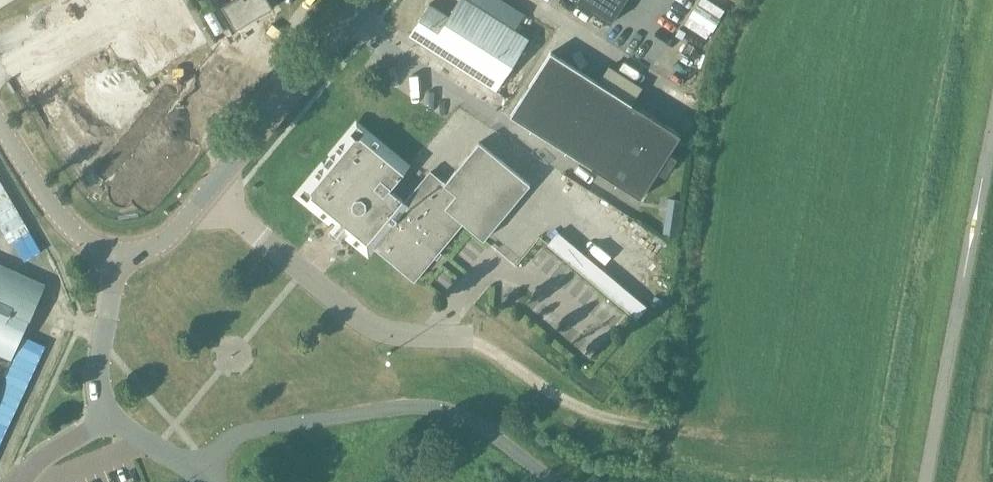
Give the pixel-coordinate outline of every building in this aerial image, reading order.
[(236,30),(273,8),(268,0),(234,0),(222,7),(236,30)] [(449,16),(429,4),(410,35),(494,89),(505,71),(508,72),(529,39),(468,0),(459,0),(449,16)] [(627,0),(574,0),(612,24),(627,0)] [(39,59),(32,25),(15,29),(19,46),(9,48),(6,36),(0,37),(0,53),(3,66),(39,59)] [(654,40),(677,46),(680,34),(657,28),(654,40)] [(551,53),(511,116),(641,199),(681,136),(551,53)] [(160,116),(183,141),(210,116),(187,91),(160,116)] [(484,241),(484,240),(530,185),(479,142),(444,184),(430,172),(405,203),(390,190),(409,167),(357,124),(297,195),(330,223),(333,220),(336,223),(330,230),(340,238),(346,230),(349,233),(347,236),(360,247),(366,240),(414,281),(463,223),(484,241)] [(678,224),(681,196),(668,194),(665,222),(678,224)] [(593,240),(652,267),(655,261),(640,254),(647,238),(628,229),(633,218),(609,207),(593,240)] [(675,236),(677,224),(665,222),(663,234),(675,236)] [(558,233),(548,245),(637,320),(647,307),(558,233)] [(12,359),(45,286),(0,266),(0,353),(12,359)] [(12,359),(0,353),(0,385),(12,359)]
